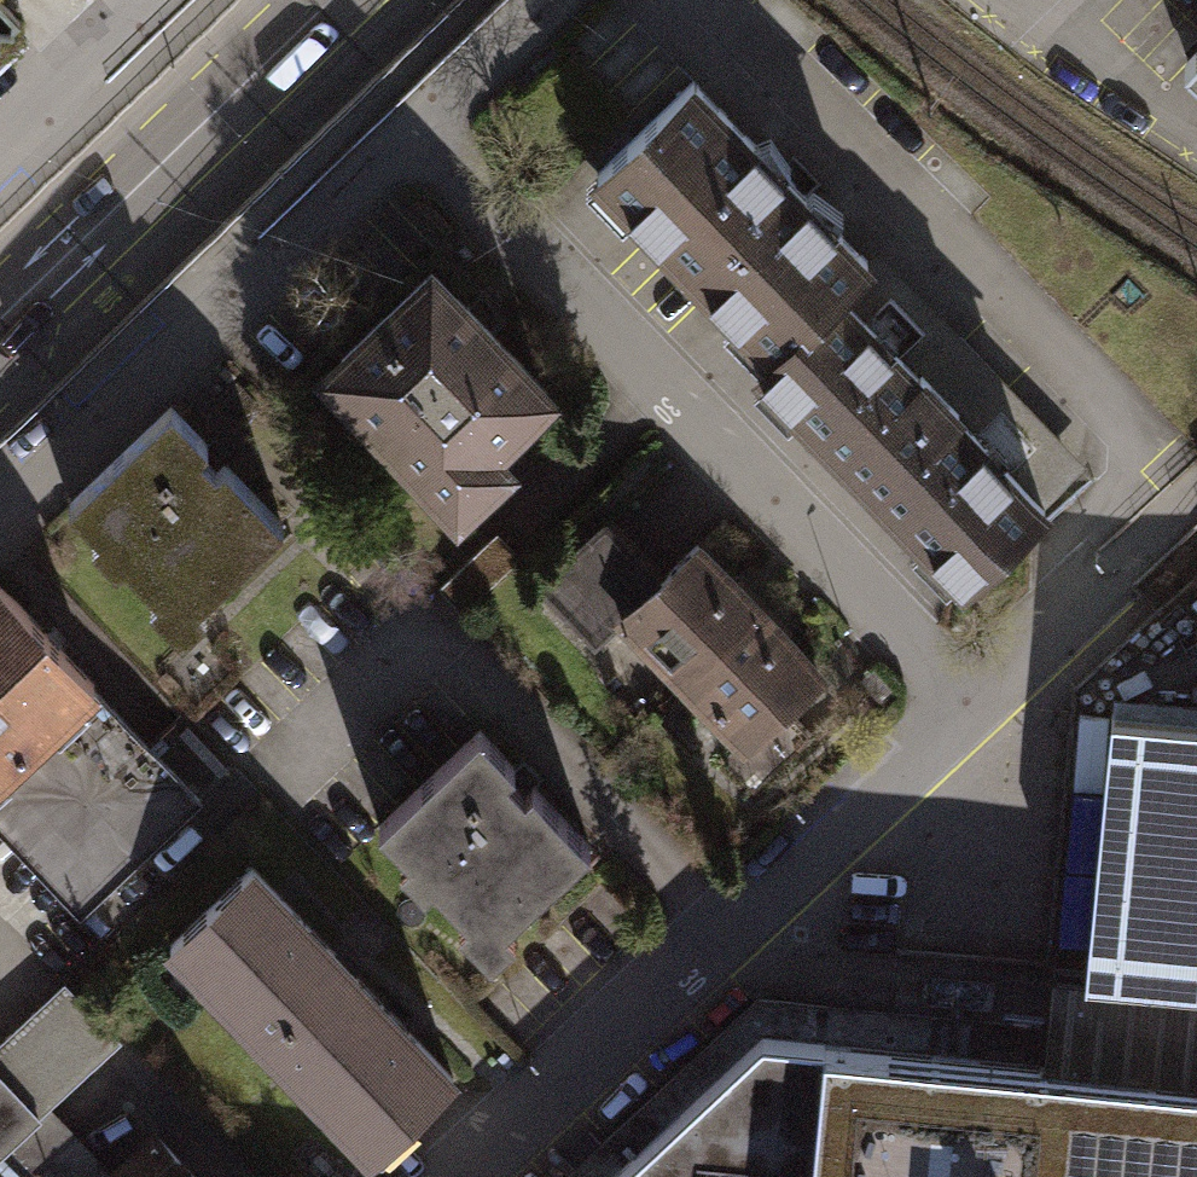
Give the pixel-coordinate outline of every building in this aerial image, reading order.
[(20,34),(0,13),(0,53),(20,34)] [(1183,63),(1196,77),(1196,49),(1183,63)] [(598,173),(785,367),(881,275),(693,82),(598,173)] [(552,393),(437,273),(341,365),(456,485),(552,393)] [(769,383),(964,586),(1076,479),(881,275),(785,367),(769,383)] [(282,524),(173,407),(70,503),(179,619),(282,524)] [(663,580),(608,522),(541,586),(596,643),(623,617),(663,580)] [(517,566),(494,541),(441,590),(465,615),(517,566)] [(762,614),(697,547),(663,580),(623,617),(688,684),(762,614)] [(0,588),(0,798),(98,901),(203,802),(0,588)] [(819,674),(762,614),(688,684),(745,743),(722,764),(755,798),(815,740),(785,708),(819,674)] [(1111,713),(1086,971),(1051,968),(1042,1066),(1196,1080),(1196,721),(1111,713)] [(593,847),(480,730),(380,826),(493,943),(593,847)] [(454,1079),(253,870),(172,948),(372,1156),(454,1079)] [(51,1109),(124,1041),(64,977),(0,1036),(0,1157),(51,1109)] [(1042,1066),(763,1037),(613,1176),(1196,1176),(1196,1080),(1042,1066)] [(107,1168),(51,1109),(0,1157),(0,1172),(4,1176),(98,1176),(107,1168)] [(166,1150),(137,1176),(192,1176),(166,1150)]
